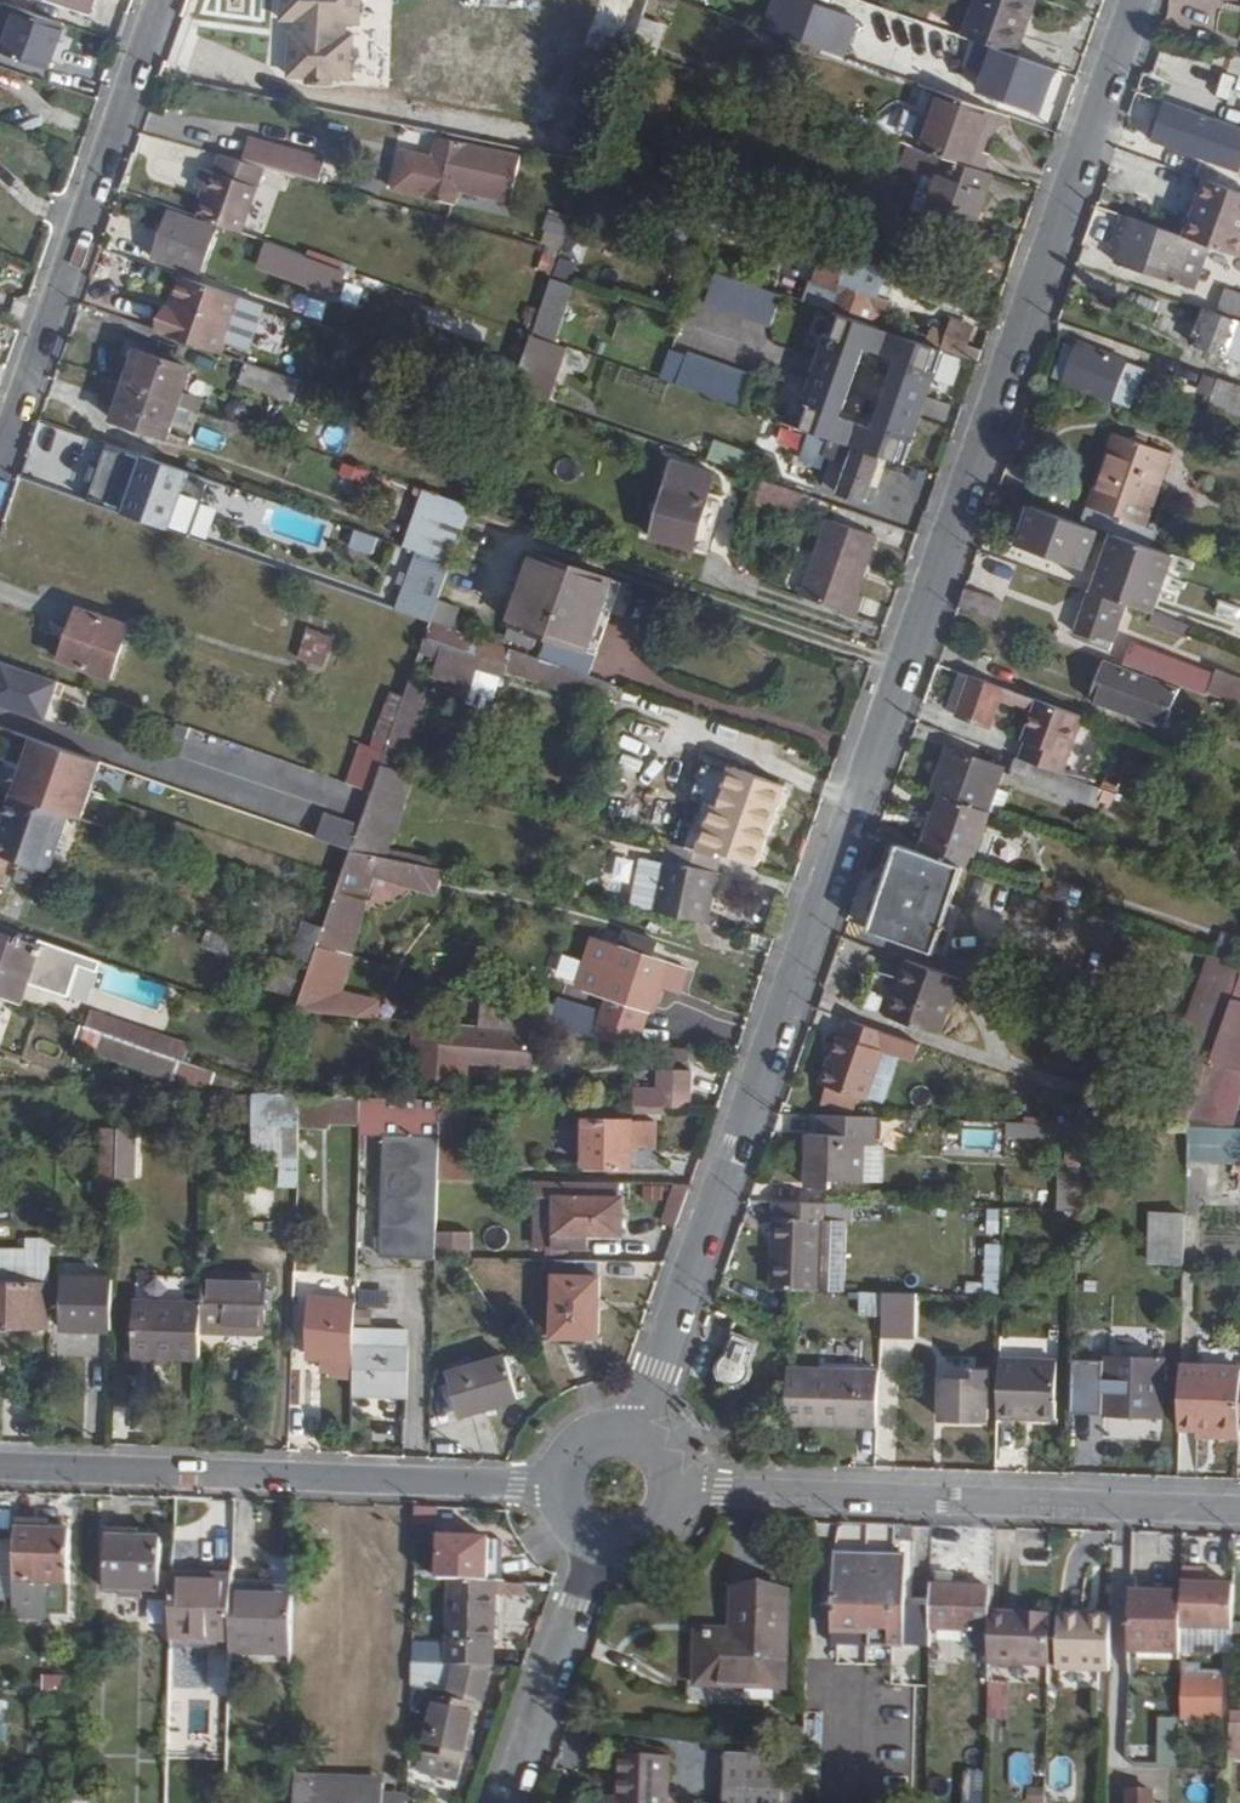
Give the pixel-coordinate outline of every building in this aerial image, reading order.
[(46,16),(50,5),(73,12),(76,6),(91,10),(94,0),(20,0),(18,6),(46,16)] [(281,21),(303,22),(302,35),(291,35),(289,78),(308,79),(307,86),(332,86),(332,80),(350,81),(352,37),(345,37),(345,24),(359,24),(359,0),(282,0),(281,21)] [(790,33),(838,50),(851,15),(809,0),(803,0),(790,33)] [(963,35),(1018,54),(1024,36),(1018,34),(1030,0),(975,0),(963,35)] [(66,23),(46,16),(18,6),(1,52),(49,69),(66,23)] [(643,18),(637,37),(651,41),(657,23),(643,18)] [(995,46),(979,91),(1038,111),(1053,67),(995,46)] [(916,146),(978,168),(984,151),(977,149),(991,109),(936,89),(916,146)] [(1164,100),(1149,144),(1201,163),(1217,119),(1164,100)] [(437,136),(433,155),(431,161),(402,154),(394,189),(452,201),(455,185),(508,195),(516,152),(437,136)] [(249,139),(243,161),(266,167),(319,181),(325,159),(249,139)] [(995,174),(978,168),(916,146),(907,144),(899,165),(937,179),(924,214),(974,232),(995,174)] [(403,148),(402,154),(431,161),(433,155),(403,148)] [(202,190),(208,192),(204,201),(198,217),(242,232),(266,167),(243,161),(221,155),(215,170),(204,166),(196,188),(202,190)] [(937,179),(923,174),(910,209),(924,214),(937,179)] [(1192,239),(1202,242),(1239,256),(1239,191),(1204,179),(1184,235),(1192,239)] [(198,198),(204,201),(208,192),(202,190),(198,198)] [(171,210),(154,258),(202,274),(219,228),(171,210)] [(543,212),(542,239),(564,240),(565,213),(543,212)] [(1180,272),(1192,239),(1184,235),(1123,214),(1110,245),(1120,249),(1115,262),(1198,291),(1202,280),(1180,272)] [(551,276),(576,285),(595,228),(571,219),(551,276)] [(890,269),(827,247),(815,282),(836,290),(835,294),(830,309),(870,324),(875,309),(883,286),(890,269)] [(114,253),(107,270),(137,280),(143,263),(114,253)] [(308,257),(301,255),(291,281),(322,292),(332,266),(308,257)] [(531,334),(557,342),(576,285),(551,276),(531,334)] [(241,297),(184,277),(173,310),(168,308),(159,333),(221,354),(241,297)] [(875,309),(870,324),(877,326),(891,289),(883,286),(875,309)] [(1217,312),(1239,320),(1239,292),(1226,287),(1217,312)] [(695,327),(717,334),(766,352),(779,312),(731,297),(725,314),(702,306),(695,327)] [(1193,333),(1199,335),(1209,309),(1202,306),(1193,333)] [(1217,312),(1209,309),(1199,335),(1195,346),(1239,363),(1239,320),(1217,312)] [(945,320),(939,351),(968,357),(975,326),(945,320)] [(398,352),(470,376),(477,360),(406,331),(398,352)] [(537,400),(557,342),(531,334),(512,391),(537,400)] [(766,352),(717,334),(710,354),(760,370),(766,352)] [(1079,340),(1076,348),(1065,344),(1053,376),(1064,381),(1063,383),(1112,402),(1113,400),(1132,406),(1146,369),(1127,362),(1128,360),(1079,340)] [(122,384),(127,386),(179,403),(184,389),(191,368),(134,349),(122,384)] [(658,385),(742,402),(748,368),(664,352),(658,385)] [(293,402),(301,383),(301,382),(239,361),(231,380),(292,403),(293,402)] [(1199,392),(1212,397),(1219,377),(1207,373),(1199,392)] [(1212,397),(1209,405),(1239,416),(1239,384),(1219,377),(1212,397)] [(352,404),(301,383),(293,402),(348,422),(353,412),(350,410),(352,404)] [(110,419),(115,421),(127,386),(122,384),(110,419)] [(171,424),(179,403),(127,386),(115,421),(166,439),(171,424)] [(195,410),(201,412),(206,398),(184,389),(179,403),(195,410)] [(188,430),(195,410),(179,403),(171,424),(188,430)] [(804,408),(798,425),(832,436),(838,420),(804,408)] [(865,500),(881,456),(776,419),(767,444),(821,463),(815,483),(865,500)] [(1174,453),(1114,432),(1083,518),(1152,542),(1157,531),(1149,527),(1174,453)] [(738,468),(743,449),(711,441),(706,460),(738,468)] [(110,508),(122,512),(142,455),(124,449),(112,481),(104,478),(94,483),(90,493),(94,502),(110,508)] [(142,455),(122,512),(170,530),(191,472),(142,455)] [(710,554),(716,533),(702,529),(710,500),(718,473),(672,460),(650,536),(710,554)] [(362,469),(357,478),(370,485),(387,490),(392,479),(362,469)] [(764,479),(758,499),(795,512),(801,492),(764,479)] [(208,485),(197,481),(179,532),(190,536),(208,485)] [(420,552),(426,555),(451,564),(471,506),(426,490),(406,548),(420,552)] [(725,504),(710,500),(702,529),(716,533),(725,504)] [(1008,545),(1015,548),(1030,506),(1023,503),(1008,545)] [(1030,506),(1015,548),(1014,551),(1067,570),(1077,543),(1093,549),(1100,530),(1030,506)] [(827,518),(799,595),(858,616),(865,596),(859,594),(879,536),(827,518)] [(1093,549),(1086,569),(1143,589),(1157,548),(1101,528),(1100,530),(1093,549)] [(353,530),(346,550),(382,562),(389,542),(353,530)] [(426,555),(420,552),(398,610),(430,621),(432,621),(452,564),(451,564),(426,555)] [(539,658),(590,676),(597,655),(586,652),(612,580),(536,554),(506,639),(533,649),(538,635),(546,638),(539,658)] [(1086,569),(1080,585),(1089,588),(1129,603),(1137,606),(1143,589),(1086,569)] [(966,587),(959,606),(997,620),(1004,601),(966,587)] [(1089,588),(1074,632),(1114,646),(1129,603),(1089,588)] [(440,600),(433,621),(454,628),(462,608),(440,600)] [(79,607),(59,661),(111,679),(130,625),(79,607)] [(251,620),(274,630),(279,618),(257,609),(251,620)] [(1172,618),(1167,631),(1188,639),(1193,625),(1172,618)] [(503,678),(506,669),(512,653),(448,629),(449,627),(434,622),(424,650),(503,678)] [(309,628),(298,659),(324,668),(334,637),(309,628)] [(1132,642),(1124,665),(1209,696),(1217,673),(1194,665),(1132,642)] [(513,649),(512,653),(506,669),(529,678),(536,657),(513,649)] [(536,657),(529,678),(606,704),(614,684),(590,676),(539,658),(536,657)] [(1180,687),(1105,660),(1089,699),(1165,727),(1180,687)] [(54,678),(0,664),(0,711),(42,722),(54,678)] [(960,671),(947,709),(994,727),(1003,701),(1007,688),(960,671)] [(412,680),(382,763),(398,767),(402,758),(406,761),(430,694),(424,693),(427,685),(412,680)] [(1007,688),(1003,701),(1037,713),(1042,700),(1007,688)] [(391,691),(387,702),(401,707),(405,695),(391,691)] [(1088,717),(1042,700),(1027,740),(1031,741),(1025,759),(1067,774),(1088,717)] [(401,707),(387,702),(371,749),(385,753),(401,707)] [(32,738),(12,795),(61,812),(81,819),(101,761),(32,738)] [(385,753),(371,749),(360,745),(348,782),(372,790),(385,753)] [(991,811),(1002,815),(1011,792),(999,788),(1006,768),(945,746),(930,789),(940,793),(991,811)] [(1099,808),(1106,790),(1017,757),(1009,777),(1099,808)] [(722,855),(760,867),(761,862),(786,783),(732,766),(720,806),(703,801),(689,848),(722,856),(722,855)] [(786,783),(761,862),(767,864),(792,785),(786,783)] [(299,814),(322,821),(331,796),(308,789),(299,814)] [(964,866),(963,866),(972,869),(991,812),(991,811),(940,793),(933,812),(935,813),(921,851),(963,866),(964,866)] [(41,870),(61,812),(12,795),(10,795),(2,817),(0,824),(0,856),(10,859),(41,870)] [(668,842),(664,862),(641,858),(630,905),(709,923),(723,857),(722,856),(689,848),(668,842)] [(898,843),(868,929),(934,953),(963,866),(898,843)] [(352,851),(333,906),(325,928),(312,963),(296,1011),(381,1018),(382,999),(346,990),(374,876),(380,878),(425,892),(433,866),(352,851)] [(10,859),(0,856),(0,889),(10,859)] [(586,916),(609,920),(611,906),(589,901),(586,916)] [(654,912),(650,930),(673,936),(677,918),(654,912)] [(307,921),(294,957),(312,963),(325,928),(307,921)] [(605,996),(604,997),(650,1011),(656,1013),(664,987),(682,992),(689,968),(655,957),(660,943),(624,930),(619,945),(593,938),(584,960),(593,963),(584,990),(605,996)] [(28,983),(68,997),(84,954),(40,939),(38,945),(0,932),(0,996),(21,1004),(28,983)] [(1178,1052),(1209,1063),(1219,1035),(1239,975),(1239,964),(1212,954),(1178,1052)] [(905,958),(899,975),(900,975),(886,1015),(941,1036),(963,978),(905,958)] [(1223,1036),(1239,1040),(1239,989),(1223,1036)] [(444,1024),(534,1033),(639,1042),(646,1024),(557,997),(554,1006),(441,996),(438,1023),(444,1024)] [(600,1010),(646,1024),(650,1011),(604,997),(600,1010)] [(91,1010),(85,1026),(182,1060),(184,1061),(191,1043),(91,1010)] [(847,1017),(841,1035),(840,1035),(838,1035),(830,1057),(828,1057),(819,1082),(824,1083),(862,1097),(870,1100),(885,1050),(917,1060),(922,1044),(889,1032),(878,1028),(847,1017)] [(531,1070),(534,1033),(444,1024),(440,1063),(531,1070)] [(182,1060),(85,1026),(81,1025),(74,1045),(174,1080),(175,1078),(182,1060)] [(1219,1035),(1209,1063),(1187,1126),(1236,1127),(1239,1110),(1239,1040),(1223,1036),(1219,1035)] [(653,1068),(688,1069),(689,1050),(654,1048),(653,1068)] [(1153,1125),(1187,1126),(1209,1063),(1178,1052),(1172,1050),(1147,1123),(1153,1125)] [(210,1090),(213,1081),(216,1072),(184,1061),(182,1060),(175,1078),(210,1090)] [(651,1088),(630,1087),(629,1110),(687,1113),(689,1071),(652,1069),(651,1088)] [(236,1079),(216,1072),(213,1081),(233,1088),(236,1079)] [(862,1097),(824,1083),(822,1090),(859,1104),(862,1097)] [(301,1095),(255,1093),(254,1095),(238,1093),(235,1113),(252,1116),(251,1124),(255,1125),(255,1168),(279,1168),(279,1185),(298,1185),(301,1095)] [(210,1094),(210,1107),(218,1106),(218,1094),(210,1094)] [(436,1256),(437,1232),(441,1101),(362,1098),(361,1132),(384,1133),(380,1257),(436,1260),(436,1256)] [(1077,1098),(1069,1122),(1101,1123),(1106,1109),(1077,1098)] [(468,1112),(442,1113),(440,1180),(475,1180),(476,1153),(467,1152),(468,1112)] [(818,1114),(817,1132),(807,1132),(805,1186),(832,1187),(832,1180),(866,1180),(866,1144),(877,1144),(878,1116),(818,1114)] [(633,1147),(657,1148),(657,1120),(586,1118),(583,1166),(632,1167),(633,1147)] [(1062,1123),(1003,1121),(1002,1137),(1062,1138),(1062,1123)] [(993,1147),(995,1130),(962,1126),(960,1142),(993,1147)] [(1189,1161),(1220,1162),(1239,1163),(1239,1128),(1190,1127),(1189,1161)] [(118,1128),(100,1128),(97,1205),(115,1206),(118,1128)] [(138,1129),(118,1128),(117,1166),(137,1166),(138,1129)] [(553,1234),(579,1234),(624,1235),(625,1196),(554,1195),(536,1194),(535,1231),(553,1232),(553,1234)] [(773,1218),(771,1245),(779,1245),(778,1289),(820,1290),(822,1219),(834,1220),(840,1220),(841,1203),(834,1202),(781,1200),(781,1218),(773,1218)] [(773,1200),(773,1218),(781,1218),(781,1200),(773,1200)] [(1148,1211),(1147,1263),(1184,1266),(1186,1212),(1148,1211)] [(437,1232),(436,1256),(472,1257),(473,1232),(437,1232)] [(579,1244),(579,1234),(553,1234),(553,1243),(579,1244)] [(981,1244),(981,1290),(998,1290),(997,1243),(981,1244)] [(770,1288),(778,1289),(779,1245),(771,1245),(770,1288)] [(48,1283),(49,1247),(0,1247),(0,1282),(48,1283)] [(601,1276),(599,1276),(600,1260),(553,1259),(552,1338),(601,1339),(601,1276)] [(436,1260),(436,1276),(451,1276),(452,1261),(436,1260)] [(203,1302),(202,1331),(264,1333),(268,1274),(204,1272),(203,1302)] [(63,1276),(60,1331),(112,1333),(114,1277),(63,1276)] [(48,1283),(0,1282),(0,1326),(50,1327),(51,1283),(48,1283)] [(884,1292),(882,1334),(916,1336),(918,1293),(884,1292)] [(305,1356),(312,1356),(325,1357),(325,1367),(325,1372),(353,1372),(354,1345),(354,1343),(356,1298),(307,1297),(305,1356)] [(201,1359),(202,1331),(203,1302),(135,1299),(133,1357),(201,1359)] [(803,1324),(805,1301),(792,1300),(791,1323),(803,1324)] [(980,1316),(965,1315),(965,1330),(980,1331),(980,1316)] [(361,1331),(361,1345),(409,1347),(409,1333),(361,1331)] [(733,1332),(724,1355),(720,1358),(718,1361),(717,1366),(717,1369),(717,1373),(719,1377),(721,1380),(725,1384),(730,1386),(735,1387),(738,1387),(741,1386),(744,1385),(747,1383),(748,1381),(751,1379),(752,1377),(752,1375),(753,1373),(753,1370),(753,1367),(752,1364),(752,1363),(760,1341),(733,1332)] [(354,1345),(353,1372),(353,1393),(408,1396),(410,1347),(409,1347),(361,1345),(354,1345)] [(1104,1354),(1102,1415),(1163,1417),(1164,1357),(1104,1354)] [(448,1373),(449,1378),(459,1417),(519,1399),(507,1355),(448,1373)] [(312,1367),(325,1367),(325,1357),(312,1356),(312,1367)] [(1001,1356),(999,1419),(1056,1421),(1058,1359),(1001,1356)] [(1068,1362),(1066,1414),(1094,1416),(1096,1363),(1068,1362)] [(1239,1432),(1239,1366),(1183,1364),(1181,1430),(1198,1430),(1239,1432)] [(786,1424),(825,1426),(826,1420),(862,1421),(861,1427),(877,1427),(880,1369),(788,1365),(786,1424)] [(941,1376),(940,1421),(989,1422),(990,1378),(941,1376)] [(452,1418),(459,1417),(449,1378),(442,1380),(452,1418)] [(1198,1430),(1197,1437),(1239,1439),(1239,1432),(1198,1430)] [(47,1621),(48,1583),(70,1584),(71,1528),(49,1528),(50,1519),(16,1518),(14,1619),(47,1621)] [(120,1590),(119,1599),(143,1600),(143,1591),(160,1591),(162,1536),(140,1536),(140,1528),(106,1527),(105,1590),(120,1590)] [(450,1579),(497,1581),(503,1582),(504,1537),(440,1535),(438,1579),(450,1579)] [(930,1629),(931,1607),(907,1606),(909,1552),(836,1551),(832,1635),(869,1635),(869,1649),(905,1649),(929,1650),(930,1629)] [(173,1564),(173,1575),(233,1577),(234,1567),(173,1564)] [(1182,1629),(1233,1631),(1235,1586),(1216,1586),(1204,1585),(1204,1579),(1205,1571),(1184,1570),(1183,1594),(1182,1629)] [(991,1632),(991,1611),(992,1587),(955,1586),(955,1572),(937,1571),(937,1586),(931,1585),(931,1592),(931,1607),(930,1629),(991,1632)] [(231,1642),(233,1589),(233,1580),(233,1577),(173,1575),(170,1639),(231,1642)] [(446,1664),(492,1665),(494,1665),(497,1581),(450,1579),(446,1664)] [(294,1581),(233,1580),(233,1589),(293,1591),(294,1581)] [(70,1584),(48,1583),(47,1612),(70,1613),(70,1584)] [(293,1591),(233,1589),(231,1642),(231,1652),(291,1654),(293,1591)] [(1183,1594),(1131,1592),(1130,1653),(1181,1655),(1182,1629),(1183,1594)] [(699,1673),(699,1683),(783,1686),(786,1596),(737,1594),(735,1633),(701,1632),(699,1673)] [(1018,1611),(991,1611),(991,1632),(990,1659),(990,1665),(1050,1666),(1052,1612),(1018,1612),(1018,1611)] [(1060,1613),(1057,1670),(1111,1671),(1113,1615),(1060,1613)] [(170,1658),(170,1648),(145,1647),(145,1657),(170,1658)] [(424,1753),(464,1762),(477,1706),(483,1707),(492,1665),(446,1664),(412,1663),(411,1686),(446,1693),(445,1699),(437,1698),(424,1753)] [(1222,1679),(1187,1679),(1185,1718),(1220,1718),(1222,1679)] [(986,1680),(984,1716),(1002,1717),(1004,1681),(986,1680)] [(1155,1716),(1153,1765),(1174,1766),(1176,1717),(1155,1716)] [(1226,1759),(1239,1758),(1239,1721),(1225,1722),(1226,1759)] [(1029,1785),(1029,1752),(1010,1752),(1010,1785),(1029,1785)] [(459,1783),(464,1762),(424,1753),(419,1773),(459,1783)] [(783,1784),(784,1758),(725,1755),(724,1802),(801,1802),(802,1785),(783,1784)] [(618,1797),(603,1797),(603,1802),(667,1802),(670,1758),(619,1756),(618,1797)] [(407,1796),(381,1795),(382,1781),(299,1777),(298,1802),(407,1802),(407,1796)] [(1154,1790),(1127,1789),(1127,1802),(1154,1802),(1154,1790)] [(983,1794),(961,1793),(960,1802),(983,1802),(983,1794)]
